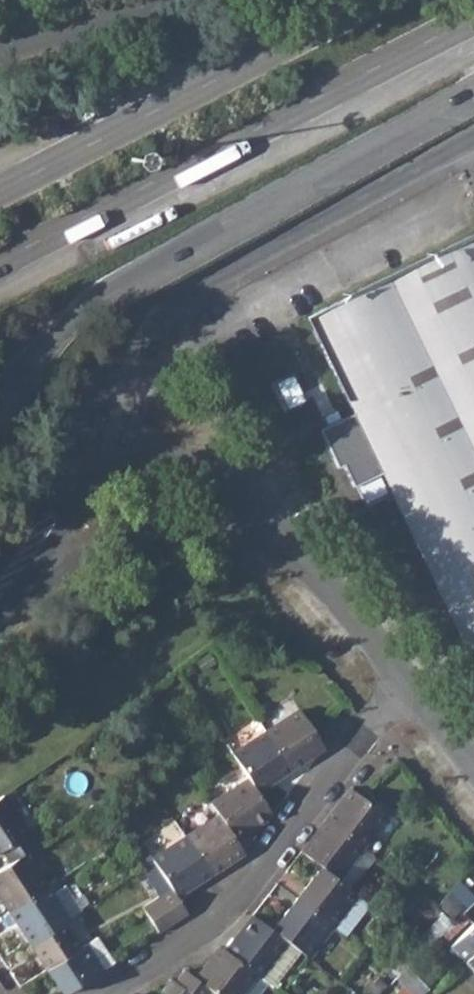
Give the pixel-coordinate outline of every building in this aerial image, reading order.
[(306,315),(470,653),(473,651),(473,234),(306,315)] [(473,672),(473,658),(470,653),(462,657),(473,672)] [(299,710),(266,732),(291,770),(324,748),(299,710)] [(266,732),(232,754),(249,778),(257,791),(291,770),(266,732)] [(249,778),(211,803),(219,815),(235,840),(272,815),(257,791),(249,778)] [(349,789),(325,820),(361,848),(385,817),(349,789)] [(0,797),(0,851),(1,850),(9,863),(24,853),(36,846),(3,795),(0,797)] [(219,815),(185,837),(210,875),(244,853),(235,840),(219,815)] [(325,820),(301,852),(321,867),(337,880),(361,848),(325,820)] [(185,837),(152,858),(155,863),(167,882),(177,897),(210,875),(185,837)] [(141,841),(132,846),(147,868),(155,863),(152,858),(141,841)] [(0,869),(0,900),(8,911),(46,886),(24,853),(9,863),(0,869)] [(321,867),(296,898),(333,926),(357,895),(337,880),(321,867)] [(167,882),(155,890),(159,896),(175,922),(188,913),(177,897),(167,882)] [(46,886),(8,911),(30,945),(63,923),(68,920),(46,886)] [(445,894),(438,904),(450,913),(458,903),(445,894)] [(159,896),(142,908),(158,933),(175,922),(159,896)] [(296,898),(272,930),(287,942),(308,958),(333,926),(296,898)] [(452,923),(442,933),(447,939),(469,918),(463,912),(452,923)] [(442,914),(417,938),(427,947),(429,946),(442,933),(452,923),(442,914)] [(252,915),(225,951),(256,974),(260,977),(287,942),(272,930),(252,915)] [(450,944),(473,969),(473,921),(450,944)] [(63,923),(30,945),(46,970),(79,948),(63,923)] [(46,970),(62,993),(64,993),(112,963),(96,938),(79,948),(46,970)] [(416,942),(406,953),(414,961),(419,955),(424,950),(416,942)] [(195,978),(208,988),(216,993),(240,993),(256,974),(225,951),(219,946),(195,978)] [(419,955),(428,965),(437,956),(429,946),(427,947),(424,950),(419,955)] [(388,969),(397,976),(407,966),(414,961),(406,953),(388,969)] [(396,977),(403,985),(412,993),(420,993),(427,987),(407,966),(397,976),(396,977)] [(183,969),(173,981),(191,993),(203,993),(208,988),(195,978),(183,969)] [(368,993),(377,993),(385,985),(377,976),(364,990),(368,993)] [(170,978),(161,990),(166,993),(191,993),(173,981),(170,978)] [(398,993),(412,993),(403,985),(396,991),(398,993)]
